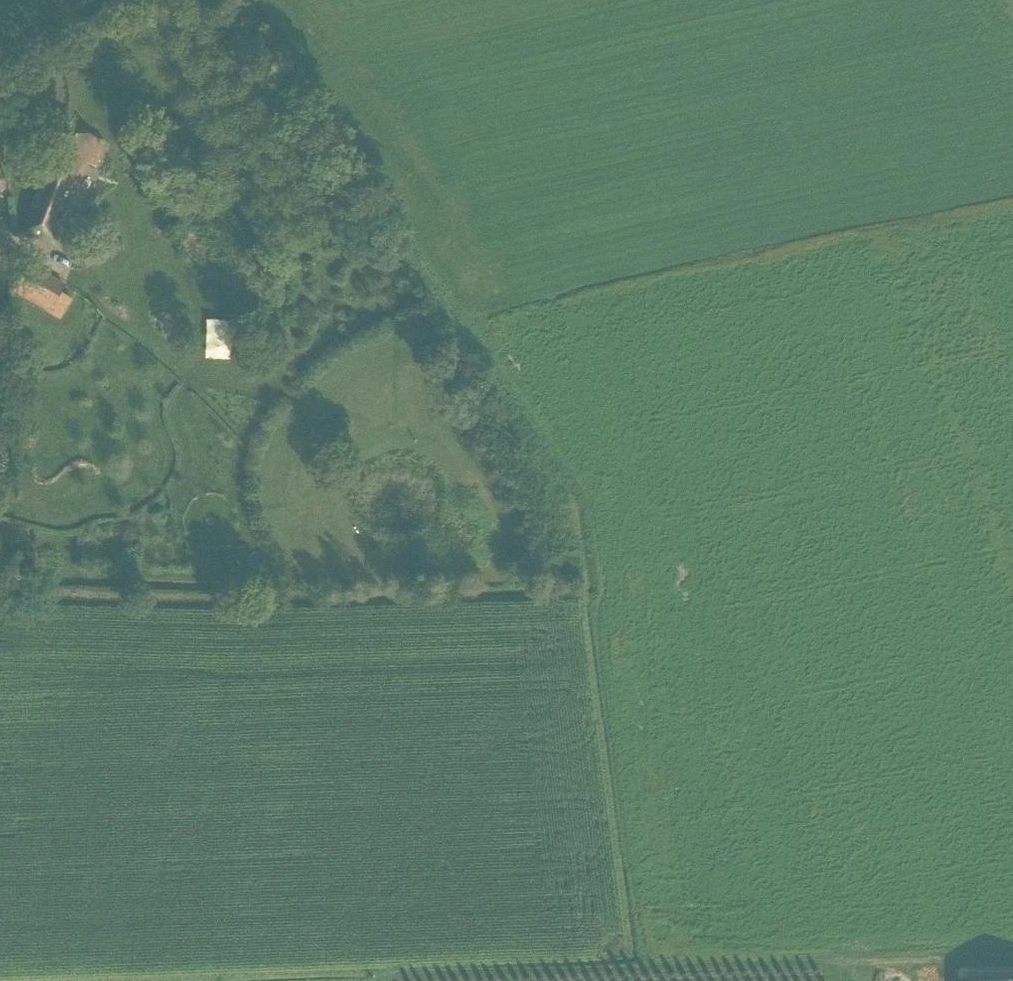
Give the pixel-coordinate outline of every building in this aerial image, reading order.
[(56,245),(64,227),(89,166),(98,169),(106,142),(62,126),(22,232),(56,245)] [(28,266),(13,291),(58,319),(66,306),(56,300),(63,288),(28,266)] [(959,974),(959,980),(1012,980),(1012,972),(959,974)]
